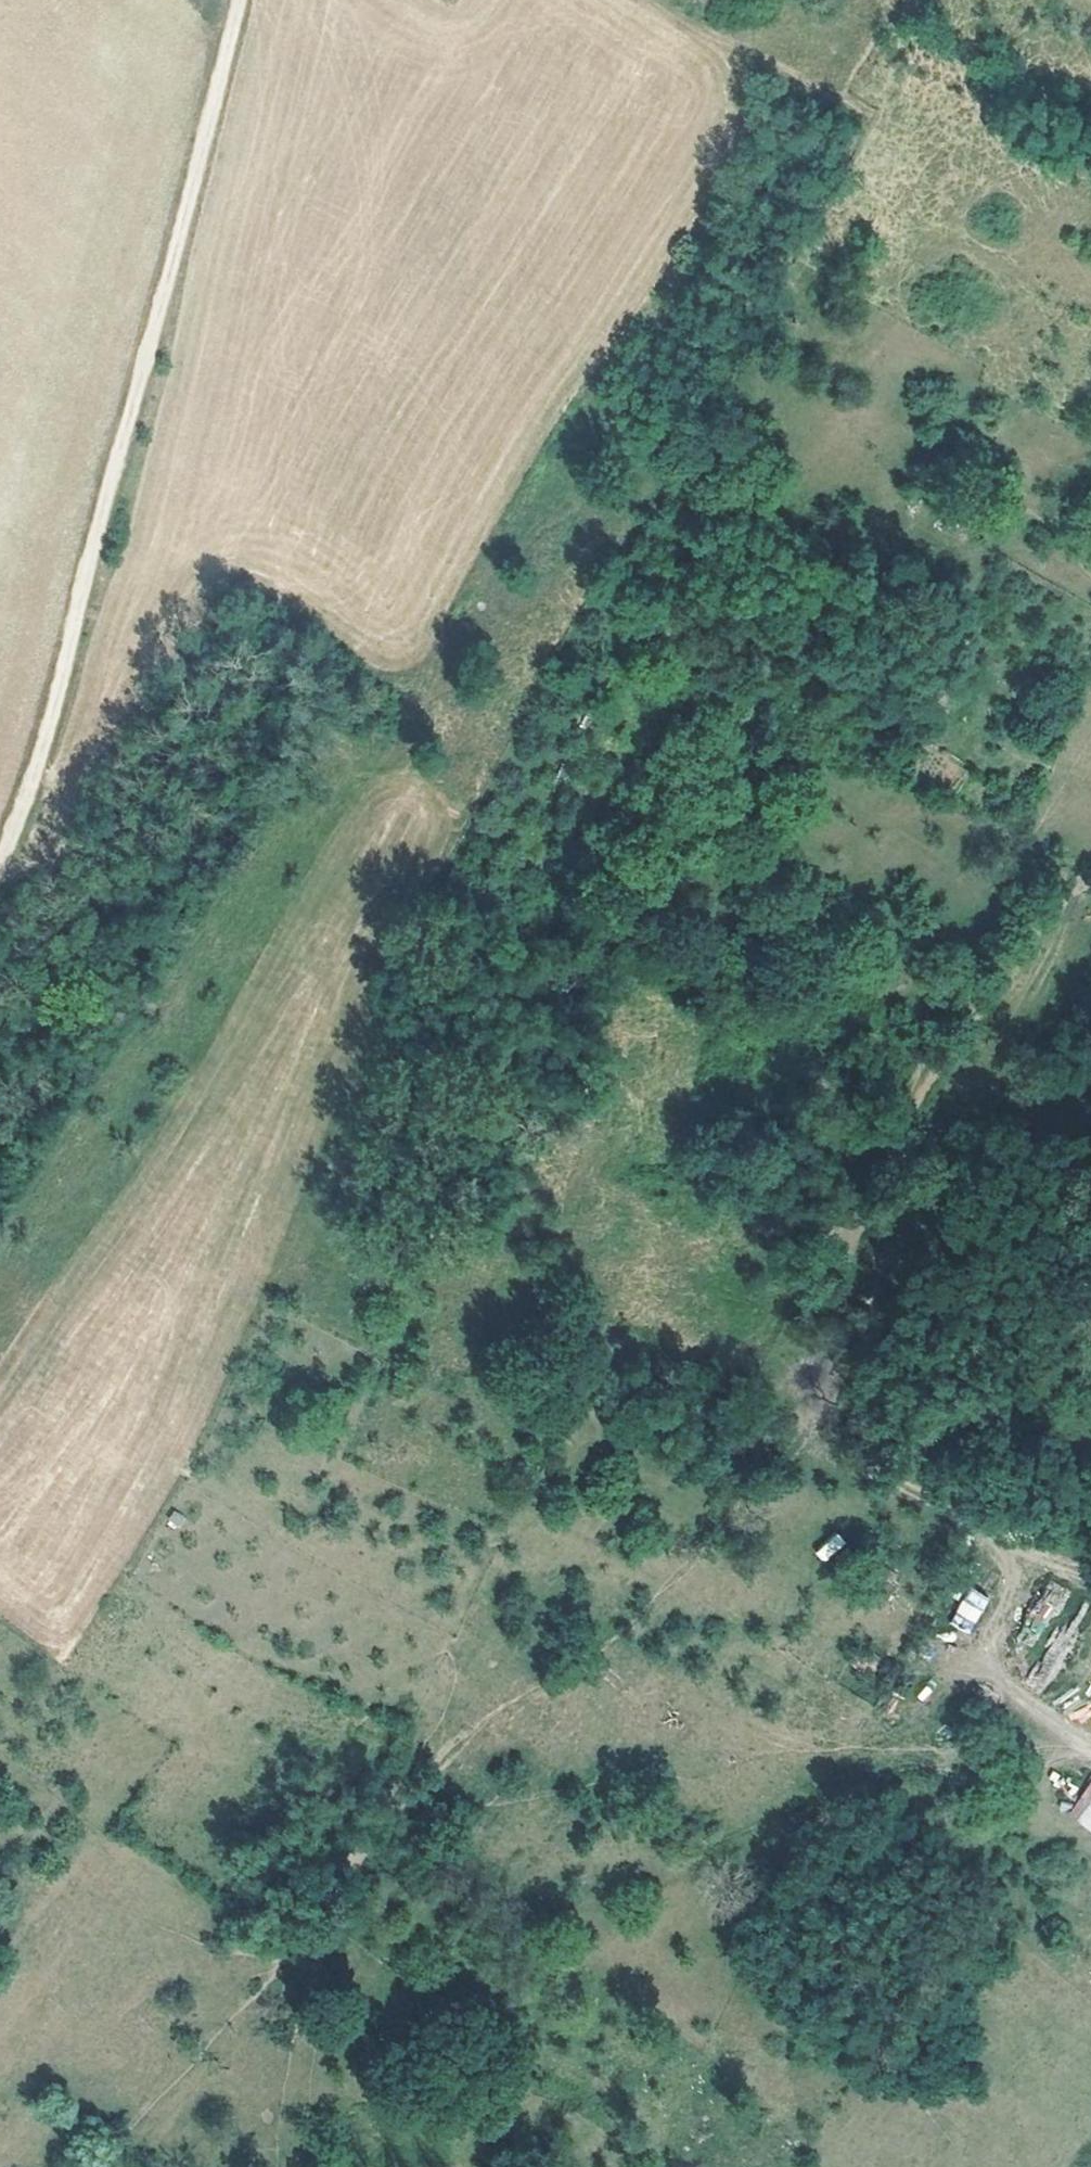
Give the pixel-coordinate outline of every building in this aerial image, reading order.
[(822,1560),(847,1546),(840,1535),(816,1548),(822,1560)] [(952,1601),(937,1622),(974,1650),(989,1629),(952,1601)] [(1068,1822),(1090,1832),(1090,1781),(1087,1779),(1068,1822)] [(1082,1899),(1076,1905),(1090,1919),(1090,1906),(1082,1899)]
